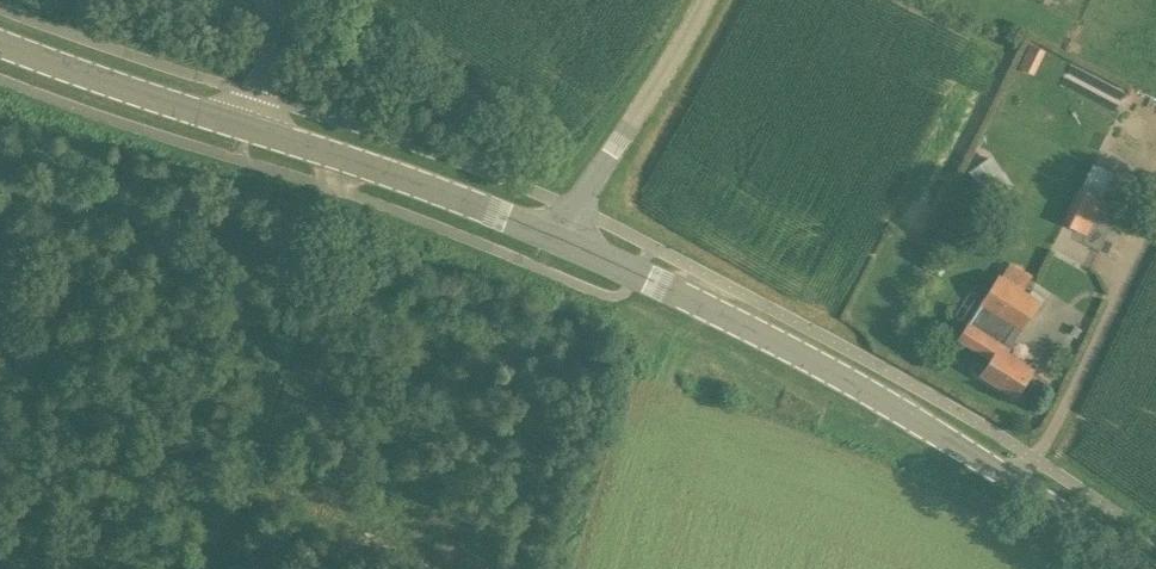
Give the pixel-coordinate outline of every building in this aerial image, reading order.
[(1034,74),(1045,51),(1030,43),(1019,67),(1034,74)] [(1069,71),(1063,85),(1118,109),(1124,96),(1069,71)] [(985,194),(1006,179),(990,156),(969,170),(985,194)] [(1065,224),(1087,234),(1105,199),(1080,186),(1062,222),(1065,224)] [(957,338),(990,361),(981,376),(1013,397),(1031,368),(1007,353),(1041,301),(1038,299),(1041,294),(1033,289),(1030,292),(1025,289),(1033,275),(1011,261),(1002,274),(999,273),(957,338)]
